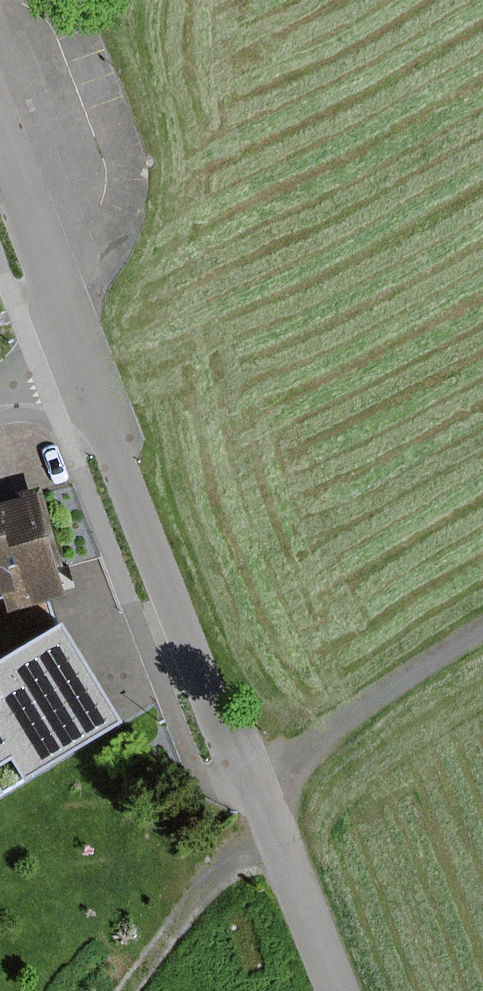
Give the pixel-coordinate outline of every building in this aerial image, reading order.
[(55,596),(47,570),(60,566),(37,486),(0,497),(0,612),(55,596)] [(143,723),(84,620),(19,658),(15,651),(0,660),(0,805),(143,723)]
